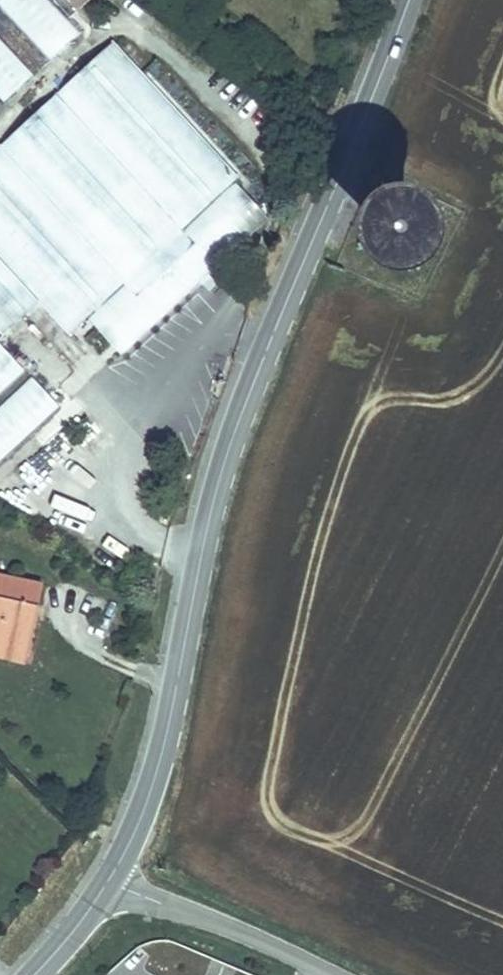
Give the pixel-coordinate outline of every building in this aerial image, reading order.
[(49,62),(78,35),(46,0),(0,0),(0,9),(49,62)] [(67,0),(53,0),(70,18),(78,11),(67,0)] [(78,11),(90,0),(67,0),(78,11)] [(239,177),(113,41),(0,146),(0,332),(4,336),(40,303),(69,335),(88,318),(234,182),(239,177)] [(2,104),(33,77),(0,41),(0,102),(2,104)] [(268,219),(234,182),(88,318),(121,355),(268,219)] [(435,215),(427,207),(416,203),(404,203),(393,206),(384,213),(377,223),(374,234),(375,245),(379,256),(387,264),(397,270),(408,272),(420,271),(430,266),(438,257),(443,247),(444,236),(441,224),(435,215)] [(25,371),(0,344),(0,394),(25,371)] [(60,407),(33,378),(0,407),(0,461),(60,407)] [(10,482),(25,494),(47,465),(32,453),(10,482)] [(26,646),(33,614),(26,613),(28,604),(38,606),(43,585),(0,576),(0,641),(26,646)] [(22,661),(26,646),(0,641),(0,656),(22,661)]
